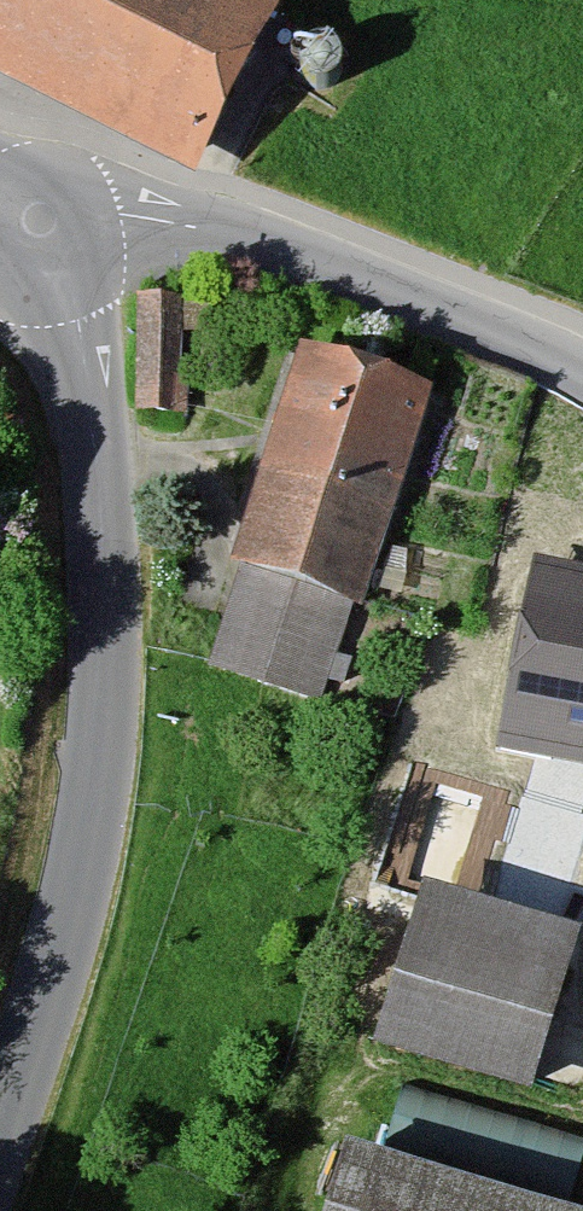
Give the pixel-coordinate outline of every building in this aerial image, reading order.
[(199,147),(274,0),(0,0),(0,46),(199,147)] [(332,82),(337,77),(340,71),(340,63),(339,56),(335,50),(329,46),(323,43),(315,43),(308,45),(302,50),(298,56),(296,63),(297,71),(300,78),(305,83),(312,86),(319,87),(326,86),(332,82)] [(192,305),(146,304),(144,411),(190,412),(192,305)] [(424,397),(288,355),(219,578),(355,620),(424,397)] [(538,577),(505,762),(582,776),(582,585),(538,577)] [(568,946),(412,899),(363,1060),(520,1106),(568,946)] [(578,1188),(582,1168),(582,1127),(407,1079),(391,1138),(578,1188)] [(326,1162),(310,1210),(482,1210),(326,1162)]
